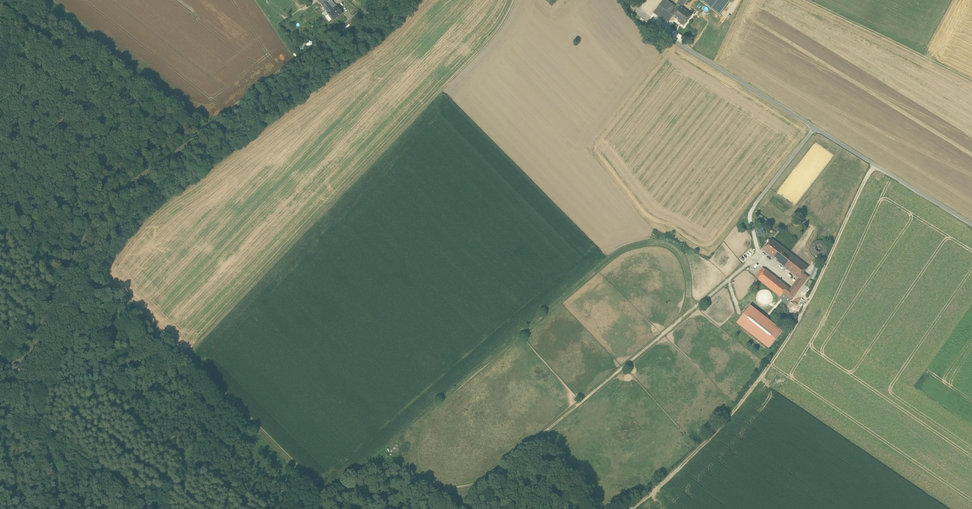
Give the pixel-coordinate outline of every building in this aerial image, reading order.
[(319,0),(323,6),(325,9),(328,13),(336,6),(331,0),(319,0)] [(667,0),(663,0),(654,12),(668,23),(673,16),(674,17),(681,7),(687,0),(680,0),(677,4),(678,5),(676,7),(667,0)] [(720,14),(731,0),(701,0),(720,14)] [(342,13),(337,6),(336,6),(328,13),(333,20),(342,13)] [(692,15),(681,7),(674,17),(681,22),(680,23),(684,25),(692,15)] [(763,250),(777,261),(786,250),(772,238),(763,250)] [(811,246),(811,250),(812,253),(814,255),(816,256),(818,257),(820,257),(823,256),(826,253),(827,251),(827,247),(826,244),(825,243),(822,241),(820,241),(817,241),(813,243),(812,244),(811,246)] [(808,267),(786,250),(777,261),(799,278),(795,282),(801,287),(809,277),(804,273),(808,267)] [(817,264),(810,278),(814,280),(820,266),(817,264)] [(790,289),(766,270),(765,270),(763,269),(757,277),(759,279),(758,279),(780,297),(786,306),(796,293),(790,289)] [(796,293),(801,287),(795,282),(790,289),(796,293)] [(783,331),(750,305),(737,322),(769,348),(783,331)]
